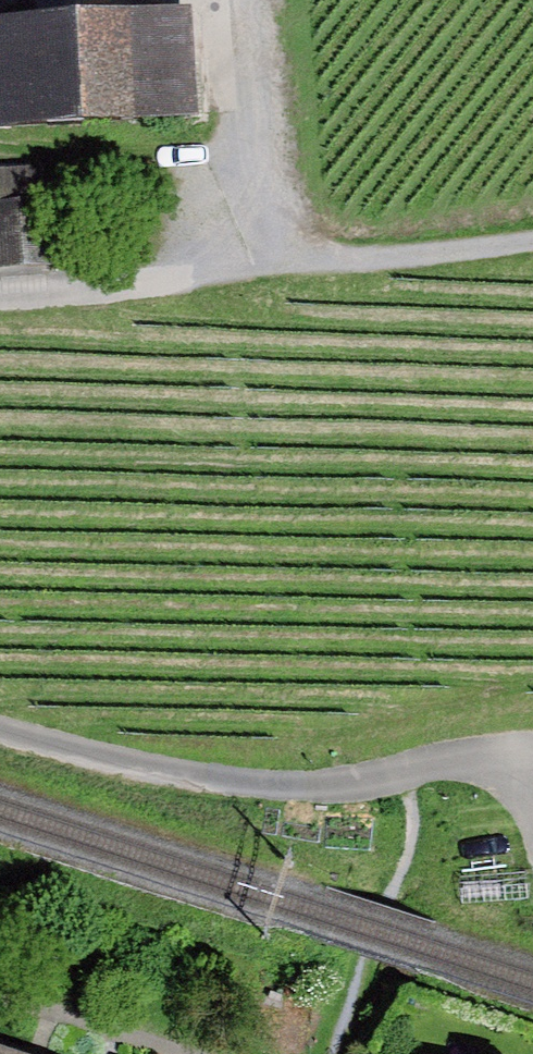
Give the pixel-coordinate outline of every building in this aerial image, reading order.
[(0,22),(0,131),(196,119),(190,10),(0,22)] [(0,174),(0,269),(64,266),(59,171),(0,174)]
